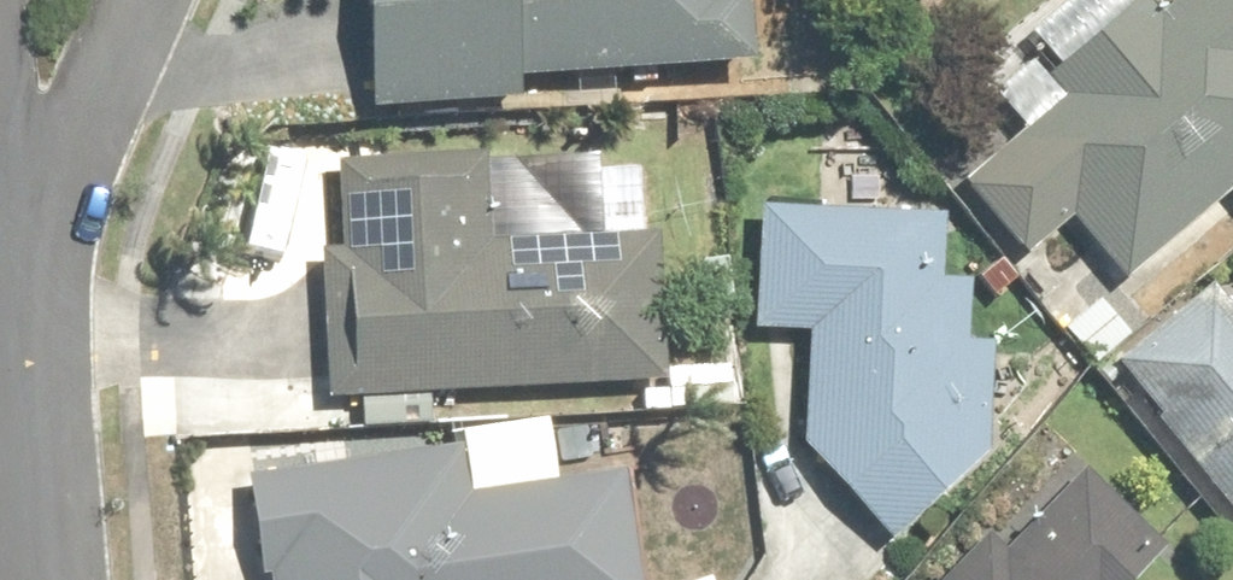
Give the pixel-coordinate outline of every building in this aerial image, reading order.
[(528,68),(760,62),(759,0),(379,0),(381,107),(529,103),(528,68)] [(1166,17),(1150,0),(1066,0),(1033,31),(1051,50),(1002,96),(1029,124),(970,180),(1039,254),(1078,217),(1138,280),(1232,190),(1232,0),(1184,0),(1166,17)] [(596,170),(598,234),(582,234),(516,163),(345,167),(347,252),(330,252),(333,388),(672,380),(668,232),(643,233),(641,169),(596,170)] [(760,329),(815,333),(810,444),(898,538),(996,454),(995,345),(973,344),(976,283),(946,282),(949,216),(767,206),(760,329)] [(1119,370),(1232,500),(1232,270),(1119,370)] [(277,577),(277,579),(649,579),(635,474),(565,483),(556,419),(460,432),(462,449),(253,478),(267,579),(277,577)] [(1174,557),(1091,472),(1012,549),(996,532),(947,579),(1150,579),(1174,557)]
